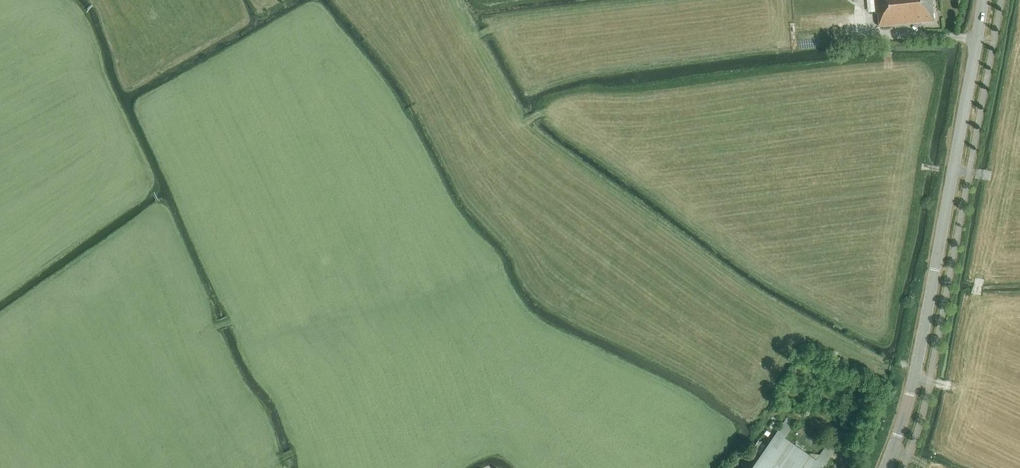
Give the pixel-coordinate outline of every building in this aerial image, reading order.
[(875,13),(878,13),(879,26),(934,20),(932,0),(874,0),(875,13)] [(808,33),(808,27),(801,28),(801,38),(818,38),(818,33),(808,33)] [(787,418),(751,467),(823,467),(834,451),(826,445),(816,460),(785,438),(795,424),(787,418)]
